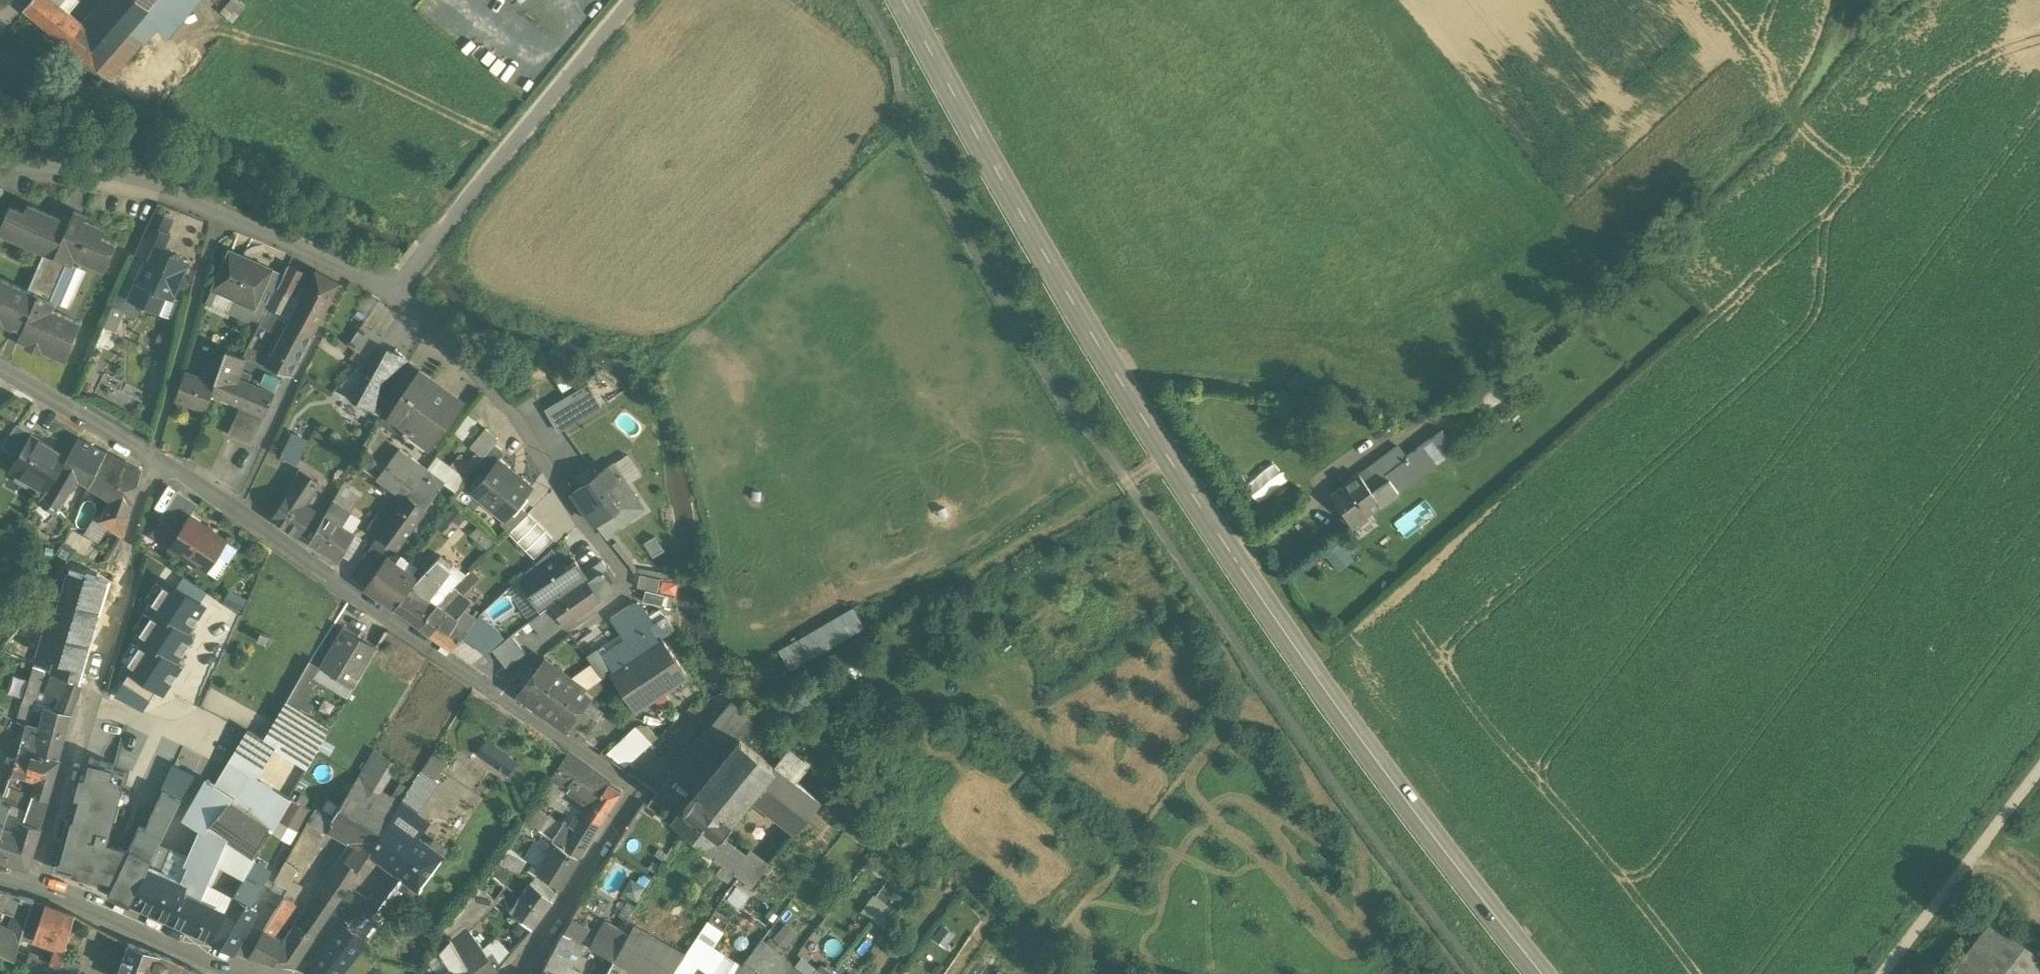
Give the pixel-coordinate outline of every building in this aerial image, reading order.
[(23,10),(70,49),(87,29),(53,1),(52,0),(31,0),(23,10)] [(139,0),(111,0),(87,29),(114,52),(135,27),(140,21),(150,9),(139,0)] [(150,9),(158,0),(139,0),(150,9)] [(140,21),(168,46),(202,5),(195,0),(158,0),(150,9),(140,21)] [(114,52),(109,57),(120,66),(146,36),(135,27),(114,52)] [(87,29),(70,49),(97,71),(109,57),(114,52),(87,29)] [(109,57),(97,71),(108,80),(120,66),(109,57)] [(0,281),(0,330),(2,331),(4,327),(12,331),(13,329),(22,333),(18,342),(26,346),(25,349),(40,356),(42,352),(58,359),(61,354),(68,357),(75,341),(73,340),(80,324),(51,312),(54,304),(50,303),(67,263),(71,265),(74,258),(90,265),(93,258),(107,264),(115,245),(101,239),(104,231),(83,222),(85,217),(74,212),(68,226),(59,222),(60,220),(27,206),(24,215),(10,208),(1,227),(16,234),(13,240),(44,254),(27,293),(0,281)] [(169,236),(147,227),(135,257),(146,261),(147,259),(148,260),(159,256),(160,256),(169,236)] [(272,270),(230,251),(213,289),(239,301),(255,307),(256,308),(272,270)] [(159,256),(148,260),(147,259),(146,261),(129,299),(137,303),(142,313),(151,309),(160,313),(167,297),(173,300),(187,268),(185,263),(174,257),(168,260),(160,256),(159,256)] [(71,265),(67,263),(50,303),(54,304),(63,308),(80,269),(71,265)] [(305,277),(287,269),(285,275),(283,279),(300,287),(305,277)] [(272,270),(256,308),(255,307),(250,317),(261,322),(268,308),(283,279),(285,275),(272,270)] [(338,284),(316,273),(309,286),(331,298),(338,284)] [(283,279),(268,308),(275,311),(281,315),(291,297),(294,298),(300,287),(283,279)] [(331,298),(309,286),(301,299),(321,310),(325,312),(331,298)] [(321,310),(301,299),(290,321),(309,333),(321,310)] [(255,307),(239,301),(235,310),(250,317),(255,307)] [(261,322),(259,326),(266,329),(275,311),(268,308),(261,322)] [(309,333),(290,321),(284,331),(303,343),(309,333)] [(362,324),(347,346),(367,359),(383,338),(362,324)] [(266,329),(259,326),(254,336),(265,343),(271,332),(266,329)] [(303,343),(284,331),(277,345),(295,356),(303,343)] [(325,331),(319,341),(328,347),(334,337),(325,331)] [(266,367),(286,375),(295,356),(277,345),(266,367)] [(390,397),(409,362),(406,360),(397,350),(393,353),(388,351),(372,382),(366,379),(355,400),(370,408),(382,414),(390,397)] [(245,358),(226,351),(221,366),(215,384),(211,393),(241,406),(242,407),(252,385),(249,384),(238,379),(241,371),(245,358)] [(221,366),(206,361),(200,379),(215,384),(221,366)] [(409,362),(390,397),(404,405),(410,396),(407,394),(418,371),(419,371),(421,369),(409,362)] [(252,376),(241,371),(238,379),(249,384),(252,376)] [(419,371),(418,371),(407,394),(410,396),(404,405),(394,416),(430,445),(460,404),(426,380),(428,378),(419,371)] [(200,379),(185,374),(176,400),(201,409),(206,410),(211,393),(215,384),(200,379)] [(348,394),(365,412),(370,408),(355,400),(366,379),(348,394)] [(274,395),(252,385),(242,407),(265,417),(274,395)] [(577,393),(547,411),(559,432),(589,414),(583,403),(577,393)] [(600,409),(593,397),(583,403),(589,414),(600,409)] [(242,407),(241,406),(227,434),(250,447),(265,417),(242,407)] [(468,415),(454,434),(463,441),(477,422),(468,415)] [(34,438),(16,427),(1,449),(19,460),(32,438),(33,439),(34,438)] [(297,465),(311,437),(295,430),(282,457),(297,465)] [(485,430),(470,448),(482,458),(494,444),(497,440),(485,430)] [(33,439),(32,438),(19,460),(11,473),(46,495),(55,479),(67,460),(33,439)] [(105,455),(79,441),(67,460),(55,479),(71,489),(79,476),(90,483),(105,455)] [(482,458),(477,464),(488,473),(498,461),(505,453),(494,444),(482,458)] [(1399,447),(1360,475),(1381,504),(1420,476),(1399,447)] [(427,470),(400,451),(378,482),(405,500),(408,496),(427,470)] [(140,473),(105,455),(90,483),(113,501),(108,510),(126,524),(140,473)] [(488,473),(472,493),(503,520),(504,520),(517,504),(530,488),(498,461),(488,473)] [(1259,499),(1291,484),(1281,464),(1249,479),(1259,499)] [(618,469),(616,471),(612,466),(608,469),(618,482),(623,478),(618,469)] [(608,469),(596,478),(589,469),(578,477),(585,486),(574,494),(585,512),(604,536),(642,508),(623,478),(618,482),(608,469)] [(445,483),(427,470),(408,496),(425,509),(445,483)] [(299,473),(290,496),(274,520),(297,536),(312,513),(302,506),(317,484),(299,473)] [(1360,475),(1331,496),(1352,525),(1381,504),(1360,475)] [(71,489),(55,479),(47,493),(46,495),(44,499),(56,512),(64,501),(71,489)] [(340,489),(329,482),(325,489),(336,496),(340,489)] [(360,498),(341,486),(336,496),(325,516),(342,528),(360,498)] [(198,507),(177,493),(159,520),(163,522),(169,514),(186,525),(190,518),(198,507)] [(378,537),(378,538),(388,545),(388,546),(395,551),(425,509),(408,496),(393,516),(378,537)] [(517,504),(504,520),(503,520),(500,524),(509,533),(528,515),(517,504)] [(393,516),(382,509),(368,529),(378,537),(393,516)] [(126,524),(108,510),(102,521),(123,535),(126,524)] [(186,525),(169,514),(163,522),(153,538),(170,549),(186,525)] [(536,523),(528,515),(509,533),(518,541),(536,523)] [(342,528),(325,516),(309,544),(337,563),(354,536),(342,528)] [(226,541),(190,518),(186,525),(170,549),(205,573),(226,541)] [(544,531),(536,523),(518,541),(526,550),(544,531)] [(91,544),(70,531),(62,547),(83,558),(91,544)] [(552,539),(544,531),(526,550),(534,558),(552,539)] [(388,545),(378,538),(362,560),(373,567),(388,546),(388,545)] [(575,562),(565,569),(552,549),(519,579),(542,613),(550,607),(588,581),(584,575),(575,562)] [(417,580),(386,558),(365,588),(394,608),(407,593),(417,580)] [(424,604),(450,568),(438,558),(407,593),(424,604)] [(602,562),(584,575),(588,581),(601,573),(607,569),(602,562)] [(614,579),(607,569),(601,573),(608,583),(614,579)] [(460,593),(463,595),(480,579),(471,571),(453,587),(460,593)] [(608,583),(601,573),(589,581),(600,597),(612,589),(608,583)] [(69,574),(60,602),(96,613),(99,614),(109,582),(86,576),(85,579),(69,574)] [(644,576),(641,588),(649,590),(647,603),(673,609),(678,583),(644,576)] [(588,581),(550,607),(563,624),(600,598),(600,597),(589,581),(588,581)] [(154,613),(190,634),(195,626),(193,624),(204,607),(167,582),(149,609),(154,613)] [(453,587),(436,606),(444,611),(460,593),(453,587)] [(432,610),(407,593),(394,608),(393,609),(420,627),(432,610)] [(460,593),(444,611),(456,619),(463,610),(466,606),(469,602),(463,595),(460,593)] [(51,612),(45,633),(89,647),(96,625),(93,625),(96,613),(60,602),(57,614),(51,612)] [(444,611),(436,606),(433,610),(432,610),(420,627),(452,650),(464,635),(476,619),(469,614),(463,610),(456,619),(444,611)] [(626,611),(611,620),(622,636),(629,631),(628,629),(643,619),(635,606),(626,612),(626,611)] [(542,613),(530,622),(544,639),(563,624),(550,607),(542,613)] [(863,628),(853,610),(800,640),(811,658),(863,628)] [(178,664),(195,639),(190,634),(154,613),(138,638),(143,642),(178,664)] [(498,631),(479,616),(476,619),(464,635),(482,650),(498,631)] [(643,619),(628,629),(629,631),(622,636),(599,650),(614,670),(658,641),(643,619)] [(343,628),(319,667),(321,668),(354,688),(378,649),(343,628)] [(89,647),(45,633),(38,655),(54,660),(50,674),(52,675),(69,681),(75,683),(79,670),(82,671),(89,647)] [(493,651),(506,668),(525,654),(511,637),(493,651)] [(614,670),(608,674),(635,714),(687,680),(661,639),(614,670)] [(811,658),(800,640),(780,652),(790,671),(811,658)] [(177,678),(183,668),(178,664),(143,642),(125,669),(131,672),(157,690),(163,693),(174,676),(177,678)] [(599,650),(588,658),(602,678),(608,674),(614,670),(599,650)] [(585,691),(545,659),(518,696),(567,731),(583,711),(593,698),(584,691),(585,691)] [(310,660),(292,692),(287,702),(297,708),(321,668),(319,667),(310,660)] [(34,667),(23,702),(33,704),(43,670),(34,667)] [(157,690),(131,672),(123,684),(150,701),(157,690)] [(69,681),(52,675),(47,691),(63,699),(69,681)] [(63,699),(58,711),(70,714),(81,686),(75,683),(69,681),(63,699)] [(585,691),(584,691),(593,698),(593,697),(606,690),(600,681),(585,691)] [(23,702),(17,723),(27,728),(33,704),(23,702)] [(297,708),(287,702),(265,739),(264,740),(275,747),(307,766),(317,749),(330,728),(297,708)] [(730,703),(706,731),(712,736),(721,724),(796,783),(812,764),(730,703)] [(58,711),(48,708),(44,723),(66,729),(70,714),(58,711)] [(591,718),(583,711),(567,731),(575,737),(591,718)] [(66,729),(44,723),(42,733),(27,728),(23,738),(39,743),(36,753),(58,759),(66,729)] [(706,731),(687,755),(712,775),(740,739),(721,724),(712,736),(706,731)] [(636,728),(609,753),(627,767),(651,746),(651,745),(636,728)] [(229,760),(257,776),(275,747),(264,740),(265,739),(248,729),(229,760)] [(39,743),(23,738),(19,751),(32,755),(35,756),(36,753),(39,743)] [(513,775),(523,760),(491,738),(481,753),(513,775)] [(696,795),(684,810),(722,835),(724,833),(751,798),(775,767),(740,739),(712,775),(696,795)] [(374,750),(358,776),(380,789),(396,763),(374,750)] [(32,755),(19,751),(12,773),(21,776),(25,777),(32,755)] [(428,771),(445,777),(452,756),(434,751),(428,771)] [(596,776),(567,752),(557,768),(573,779),(579,783),(582,780),(602,794),(608,784),(596,776)] [(58,759),(36,753),(35,756),(32,755),(25,777),(37,780),(33,795),(47,800),(58,765),(56,765),(58,759)] [(687,755),(671,775),(696,795),(712,775),(687,755)] [(67,821),(54,870),(111,885),(127,853),(105,846),(108,834),(110,835),(127,773),(114,770),(114,766),(90,759),(85,778),(81,777),(69,821),(67,821)] [(257,776),(229,760),(215,782),(234,794),(229,799),(269,827),(275,831),(279,822),(290,796),(257,776)] [(192,774),(175,766),(164,789),(180,799),(190,779),(192,774)] [(821,803),(775,767),(751,798),(796,834),(821,803)] [(573,779),(557,768),(550,780),(563,789),(566,785),(568,786),(573,779)] [(21,776),(12,773),(9,781),(8,785),(17,789),(21,776)] [(400,802),(358,776),(348,792),(389,819),(391,817),(400,802)] [(229,799),(234,794),(215,782),(205,778),(182,818),(199,829),(204,832),(210,824),(229,799)] [(602,794),(582,780),(579,783),(573,779),(568,786),(570,787),(567,791),(572,794),(574,791),(592,803),(602,794)] [(563,789),(550,780),(538,799),(546,804),(551,799),(554,802),(563,789)] [(602,794),(592,803),(585,814),(599,825),(621,793),(608,784),(602,794)] [(17,789),(8,785),(1,802),(10,805),(17,789)] [(164,789),(149,823),(144,820),(130,848),(151,858),(161,837),(180,799),(164,789)] [(389,819),(348,792),(333,816),(339,820),(332,830),(355,845),(368,853),(370,851),(368,850),(369,850),(389,819)] [(47,800),(33,795),(32,799),(30,799),(23,823),(39,828),(47,800)] [(269,827),(229,799),(210,824),(226,835),(255,855),(269,827)] [(0,802),(0,836),(10,805),(1,802),(0,802)] [(429,823),(400,802),(391,817),(415,835),(418,837),(429,823)] [(546,818),(532,809),(524,822),(537,831),(546,818)] [(722,835),(684,810),(671,827),(707,854),(722,835)] [(599,825),(585,814),(575,830),(564,849),(578,859),(599,825)] [(415,835),(391,817),(389,819),(369,850),(370,851),(391,867),(415,835)] [(15,842),(0,837),(0,860),(27,868),(39,828),(23,823),(21,822),(15,842)] [(537,831),(524,822),(514,840),(507,848),(525,862),(543,835),(537,831)] [(564,823),(552,841),(554,842),(564,849),(575,830),(564,823)] [(204,832),(199,829),(183,863),(188,865),(181,880),(187,884),(185,891),(199,898),(208,884),(216,862),(226,835),(210,824),(204,832)] [(726,839),(724,833),(722,835),(707,854),(733,874),(745,858),(726,839)] [(255,855),(226,835),(216,862),(244,878),(254,860),(257,857),(255,855)] [(415,835),(391,867),(393,869),(408,880),(418,887),(442,855),(418,837),(415,835)] [(564,849),(554,842),(536,872),(560,890),(578,859),(564,849)] [(322,847),(317,844),(314,849),(318,852),(322,847)] [(355,845),(321,895),(335,904),(368,853),(355,845)] [(127,853),(109,893),(130,903),(147,866),(151,858),(130,848),(127,853)] [(525,862),(507,848),(499,861),(517,873),(525,862)] [(745,858),(733,874),(751,887),(767,868),(751,852),(745,858)] [(254,860),(244,878),(260,886),(269,870),(254,860)] [(181,880),(147,866),(130,903),(170,921),(185,894),(185,891),(187,884),(181,880)] [(393,869),(369,901),(384,912),(408,880),(393,869)] [(307,883),(296,877),(284,895),(296,902),(307,883)] [(518,902),(489,877),(482,889),(493,899),(510,913),(518,902)] [(244,878),(234,897),(250,905),(260,886),(244,878)] [(234,897),(208,884),(199,898),(212,905),(225,913),(234,897)] [(895,891),(886,885),(864,916),(875,924),(888,907),(886,905),(895,891)] [(518,902),(510,913),(531,931),(552,903),(531,886),(518,902)] [(479,887),(443,932),(450,941),(451,942),(466,930),(465,928),(480,915),(493,899),(482,889),(479,887)] [(199,898),(185,891),(185,894),(170,921),(197,933),(212,905),(199,898)] [(284,895),(263,930),(272,936),(296,902),(284,895)] [(321,895),(309,913),(297,925),(314,936),(335,904),(321,895)] [(225,913),(211,940),(233,949),(255,908),(250,905),(234,897),(225,913)] [(21,898),(10,932),(22,939),(33,901),(21,898)] [(384,912),(369,901),(347,930),(362,941),(384,912)] [(212,905),(197,933),(211,940),(225,913),(212,905)] [(73,915),(45,906),(33,941),(65,952),(73,915)] [(1948,973),(2039,973),(2039,956),(1991,918),(1948,973)] [(577,919),(569,934),(586,943),(594,929),(577,919)] [(697,938),(713,949),(724,932),(708,922),(697,938)] [(789,948),(802,934),(789,923),(777,938),(789,948)] [(314,936),(297,925),(285,944),(272,963),(274,964),(295,964),(314,936)] [(308,969),(321,973),(337,973),(362,941),(347,930),(341,926),(308,969)] [(633,927),(614,962),(635,973),(671,973),(684,957),(633,927)] [(0,928),(0,955),(15,962),(22,939),(10,932),(0,928)] [(272,936),(263,930),(248,956),(272,963),(285,944),(272,936)] [(479,947),(466,930),(451,942),(460,957),(471,973),(494,973),(496,972),(487,958),(479,947)] [(542,973),(564,973),(579,943),(563,934),(559,940),(542,973)] [(710,973),(737,973),(742,967),(713,949),(697,938),(684,957),(710,973)] [(451,942),(450,941),(441,952),(449,963),(460,957),(451,942)] [(761,941),(746,962),(761,973),(782,973),(790,964),(761,941)] [(129,945),(119,973),(152,973),(153,971),(159,973),(167,973),(172,961),(129,945)] [(0,955),(0,968),(10,973),(15,962),(0,955)] [(500,968),(492,955),(487,958),(496,972),(500,968)] [(460,957),(449,963),(453,970),(451,972),(452,973),(471,973),(460,957)] [(684,957),(672,973),(710,973),(684,957)] [(172,961),(167,973),(200,973),(172,961)]
